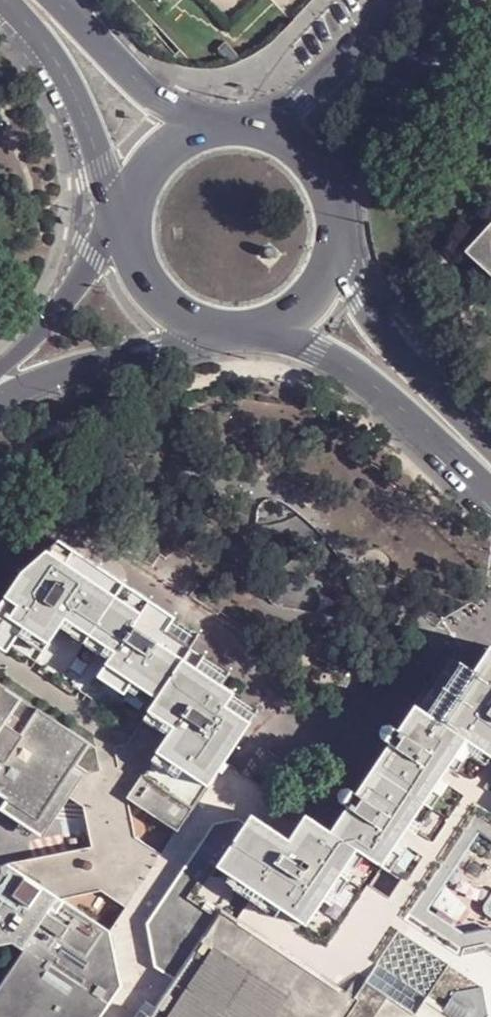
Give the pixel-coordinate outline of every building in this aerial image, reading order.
[(459,269),(490,298),(490,232),(459,269)] [(139,627),(189,660),(196,650),(194,649),(196,646),(172,630),(178,621),(180,618),(111,573),(65,541),(53,551),(146,614),(139,627)] [(164,698),(189,660),(139,627),(146,614),(53,551),(27,572),(12,596),(5,606),(0,614),(0,642),(13,650),(22,636),(29,625),(54,642),(65,626),(71,617),(122,651),(115,661),(113,663),(140,682),(164,698)] [(65,626),(115,661),(122,651),(71,617),(65,626)] [(172,630),(196,646),(203,636),(191,628),(178,621),(172,630)] [(29,625),(22,636),(48,652),(54,642),(29,625)] [(489,633),(473,659),(439,710),(425,700),(413,693),(396,720),(388,712),(378,716),(379,728),(387,733),(384,739),(359,777),(356,782),(344,776),(337,782),(337,795),(344,800),(329,821),(362,851),(363,849),(373,855),(388,865),(404,841),(413,828),(447,777),(455,765),(460,757),(473,740),(490,752),(490,634),(489,633)] [(458,649),(425,700),(439,710),(473,659),(458,649)] [(196,650),(189,660),(201,668),(207,660),(209,657),(196,650)] [(189,768),(214,784),(222,772),(230,761),(255,724),(231,707),(237,696),(239,694),(227,685),(201,668),(189,660),(164,698),(158,707),(155,710),(156,711),(181,727),(175,736),(164,752),(189,768)] [(201,668),(227,685),(234,676),(207,660),(201,668)] [(83,763),(82,760),(94,741),(0,680),(0,790),(12,798),(45,820),(74,776),(78,769),(83,763)] [(133,691),(158,707),(164,698),(140,682),(133,691)] [(231,707),(255,724),(263,713),(237,696),(231,707)] [(165,729),(175,736),(181,727),(156,711),(151,719),(165,729)] [(455,765),(465,771),(477,756),(490,764),(490,752),(473,740),(460,757),(455,765)] [(164,752),(159,761),(182,778),(189,768),(164,752)] [(466,944),(422,914),(444,881),(482,824),(490,830),(490,764),(477,756),(465,771),(455,765),(447,777),(456,784),(423,835),(413,828),(404,841),(413,847),(407,857),(397,870),(388,865),(373,855),(339,907),(329,900),(313,925),(288,908),(281,915),(231,883),(227,913),(360,1001),(372,983),(396,1000),(421,1016),(432,1002),(449,1013),(456,1002),(474,1013),(472,1016),(490,1016),(490,940),(466,944)] [(133,798),(178,828),(181,831),(214,784),(189,768),(182,778),(159,761),(157,760),(133,798)] [(152,1016),(153,1016),(157,1016),(227,913),(231,883),(237,875),(215,856),(248,804),(286,829),(300,808),(275,791),(257,778),(230,761),(222,772),(214,784),(181,831),(178,828),(163,853),(128,905),(114,926),(125,982),(102,1016),(152,1016)] [(106,891),(128,905),(163,853),(141,839),(133,798),(101,775),(83,763),(78,769),(89,776),(75,797),(89,806),(97,846),(12,864),(34,878),(60,894),(67,897),(106,891)] [(89,776),(78,769),(74,776),(45,820),(12,798),(6,809),(48,836),(75,797),(89,776)] [(447,777),(413,828),(423,835),(456,784),(447,777)] [(237,875),(288,908),(313,925),(329,900),(362,851),(329,821),(302,805),(300,808),(286,829),(248,804),(215,856),(237,875)] [(469,934),(433,912),(485,834),(490,838),(490,830),(482,824),(444,881),(422,914),(466,944),(490,940),(490,931),(469,934)] [(485,834),(433,912),(469,934),(490,931),(490,838),(485,834)] [(404,841),(388,865),(397,870),(407,857),(413,847),(404,841)] [(362,851),(329,900),(339,907),(373,855),(363,849),(362,851)] [(24,951),(60,894),(34,878),(12,864),(0,866),(0,944),(13,943),(24,951)] [(237,875),(231,883),(281,915),(288,908),(237,875)] [(125,982),(114,926),(67,897),(60,894),(24,951),(0,989),(0,1016),(102,1016),(125,982)] [(474,1013),(456,1002),(449,1013),(432,1002),(421,1016),(396,1000),(372,983),(360,1001),(227,913),(157,1016),(173,1016),(219,947),(293,996),(281,1016),(472,1016),(474,1013)] [(293,996),(219,947),(173,1016),(281,1016),(293,996)]
